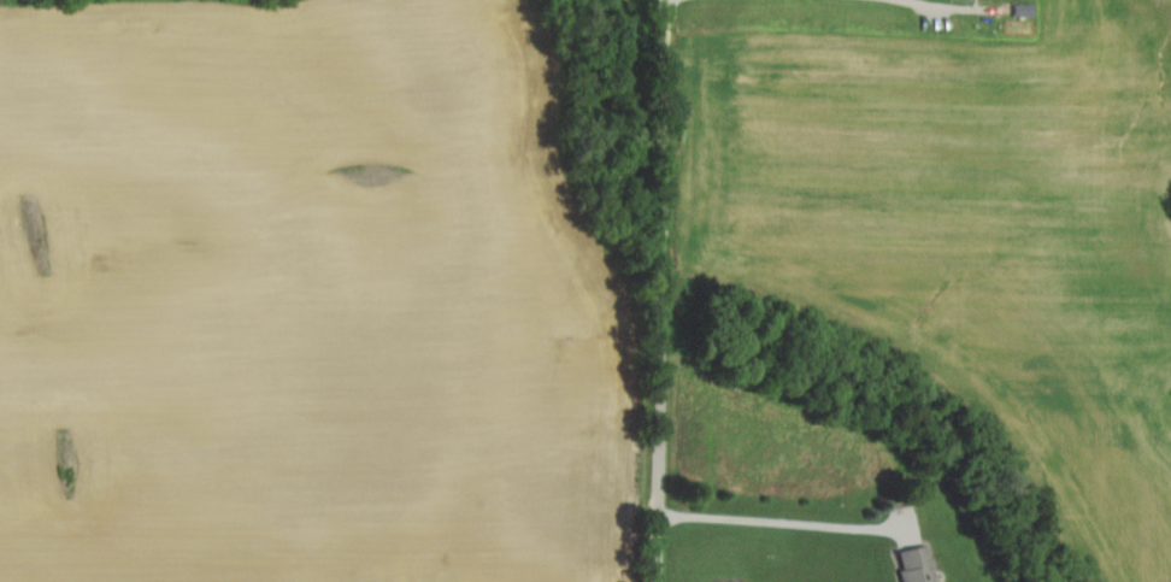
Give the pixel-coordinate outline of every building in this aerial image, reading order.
[(907,581),(939,581),(930,546),(900,553),(907,581)]
